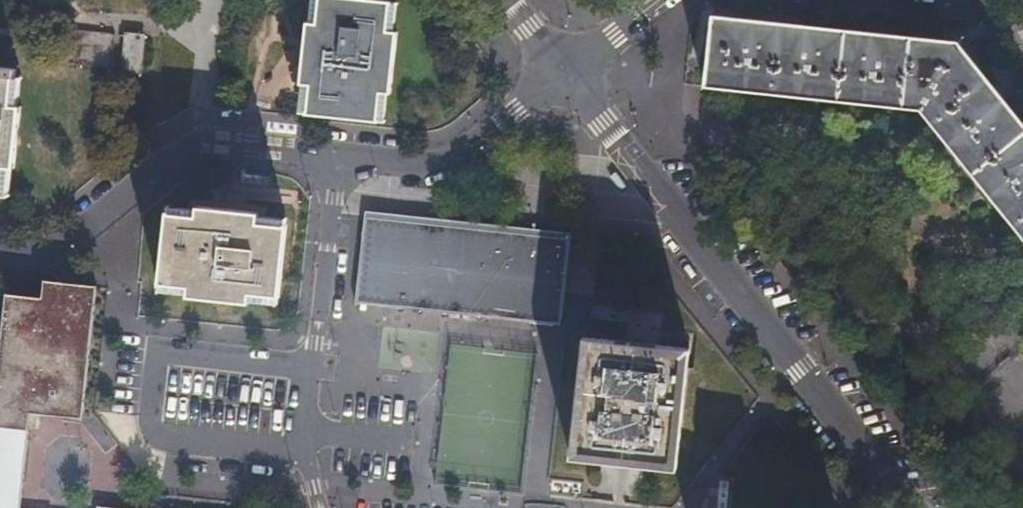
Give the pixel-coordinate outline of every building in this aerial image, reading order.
[(308,99),(307,113),(378,122),(382,92),(389,93),(396,34),(388,33),(391,4),(348,0),(319,0),(316,25),(308,25),(302,84),(310,84),(308,99)] [(957,42),(713,17),(706,86),(921,110),(1022,236),(1022,124),(957,42)] [(122,66),(132,67),(141,68),(144,35),(126,33),(122,66)] [(3,192),(6,164),(14,164),(20,106),(12,105),(15,76),(0,74),(0,192),(3,192)] [(250,293),(264,294),(278,295),(286,223),(258,220),(258,212),(200,206),(199,214),(170,211),(162,283),(190,286),(190,294),(249,300),(250,293)] [(568,237),(364,214),(354,301),(482,316),(487,280),(562,289),(568,237)] [(98,285),(44,279),(42,296),(5,292),(0,342),(0,507),(21,507),(31,412),(83,417),(98,285)] [(558,325),(562,289),(487,280),(482,316),(558,325)] [(572,454),(677,466),(689,349),(584,337),(572,454)]
